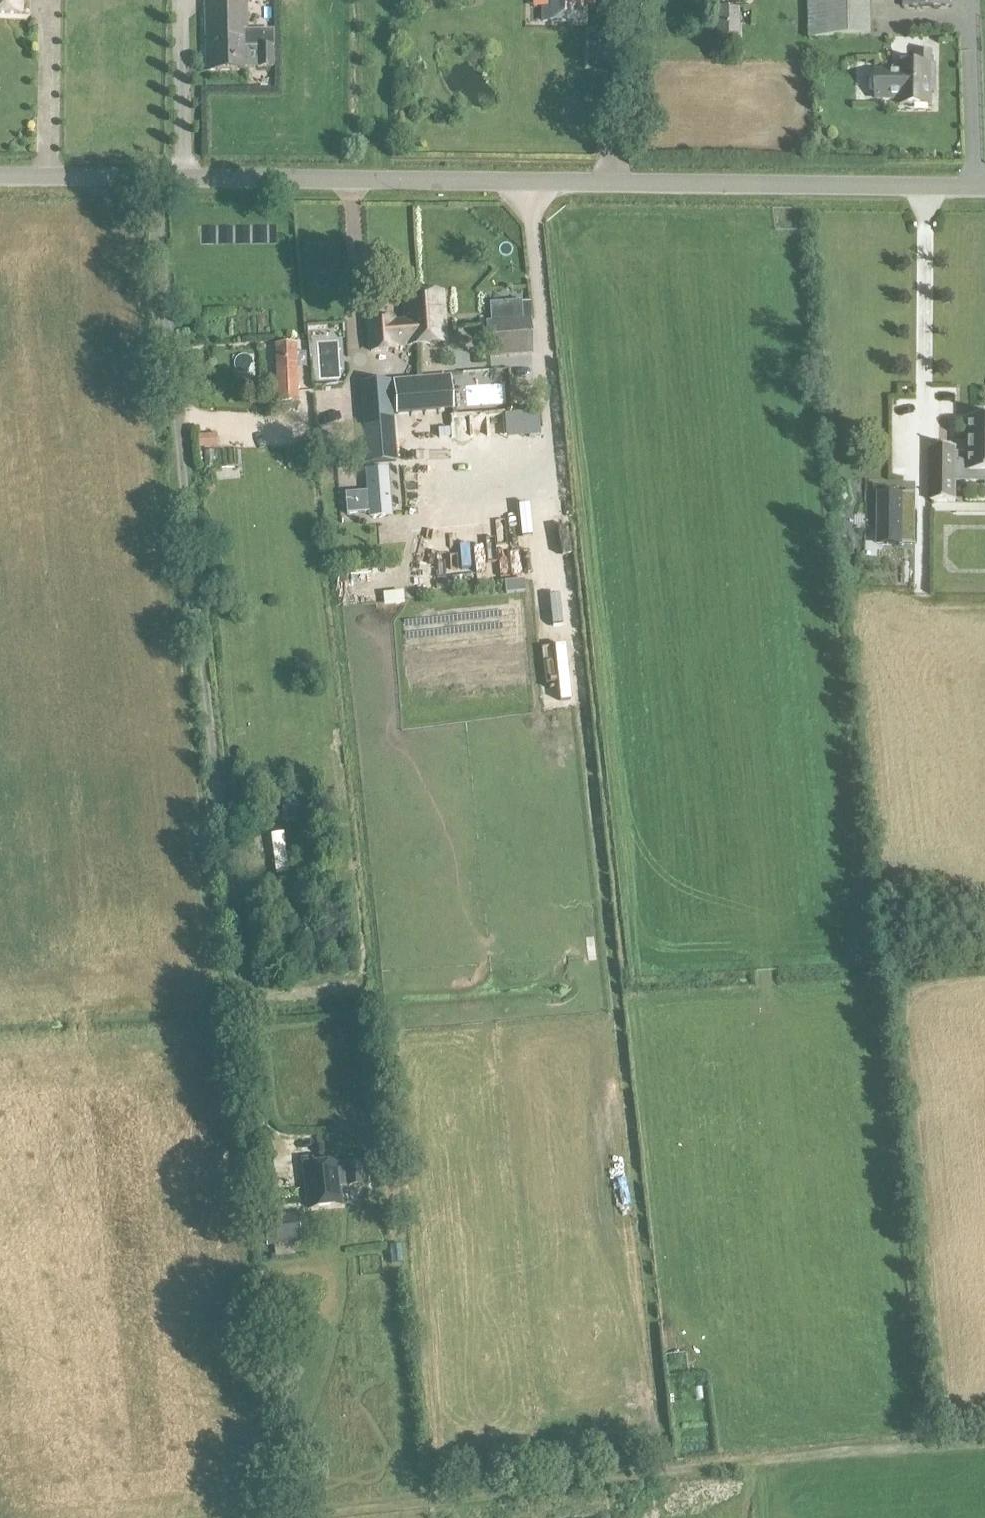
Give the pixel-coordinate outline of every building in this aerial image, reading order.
[(23,15),(23,0),(0,0),(0,15),(23,15)] [(543,21),(585,22),(585,6),(594,6),(594,0),(543,0),(543,21)] [(873,38),(872,0),(808,0),(809,40),(873,38)] [(904,9),(953,8),(952,0),(904,0),(904,9)] [(247,4),(205,5),(207,73),(248,72),(247,4)] [(741,9),(716,9),(716,41),(740,41),(741,9)] [(885,41),(900,41),(900,25),(885,25),(885,41)] [(259,47),(259,50),(260,68),(275,68),(274,50),(274,46),(259,47)] [(875,101),(898,102),(898,106),(930,107),(931,83),(935,84),(936,67),(932,67),(932,53),(918,53),(917,67),(900,66),(899,71),(875,70),(875,101)] [(415,325),(417,346),(446,344),(443,294),(419,296),(420,313),(418,313),(418,324),(415,325)] [(402,296),(404,323),(392,323),(392,320),(368,322),(370,352),(394,350),(394,347),(406,346),(406,347),(417,346),(415,325),(418,324),(418,313),(420,313),(419,296),(402,296)] [(529,321),(487,324),(490,357),(532,354),(529,321)] [(274,345),(275,404),(297,404),(295,345),(274,345)] [(395,382),(398,414),(453,409),(450,377),(395,382)] [(395,414),(393,382),(363,383),(367,465),(397,463),(395,414)] [(956,448),(932,448),(932,502),(956,502),(956,482),(984,482),(984,419),(970,419),(970,455),(956,455),(956,448)] [(198,449),(217,448),(216,435),(197,436),(198,449)] [(367,473),(368,494),(346,496),(347,515),(370,513),(370,517),(390,515),(387,472),(367,473)] [(914,508),(903,508),(903,495),(878,494),(878,530),(883,529),(883,545),(903,545),(903,544),(914,544),(914,508)] [(498,567),(498,577),(519,577),(519,567),(498,567)] [(377,581),(378,591),(398,588),(397,578),(377,581)] [(284,807),(284,820),(297,821),(297,807),(284,807)] [(342,1170),(336,1170),(335,1164),(304,1167),(307,1208),(339,1205),(338,1189),(366,1187),(363,1162),(342,1164),(342,1170)] [(263,1218),(264,1228),(266,1248),(301,1244),(298,1214),(263,1218)]
